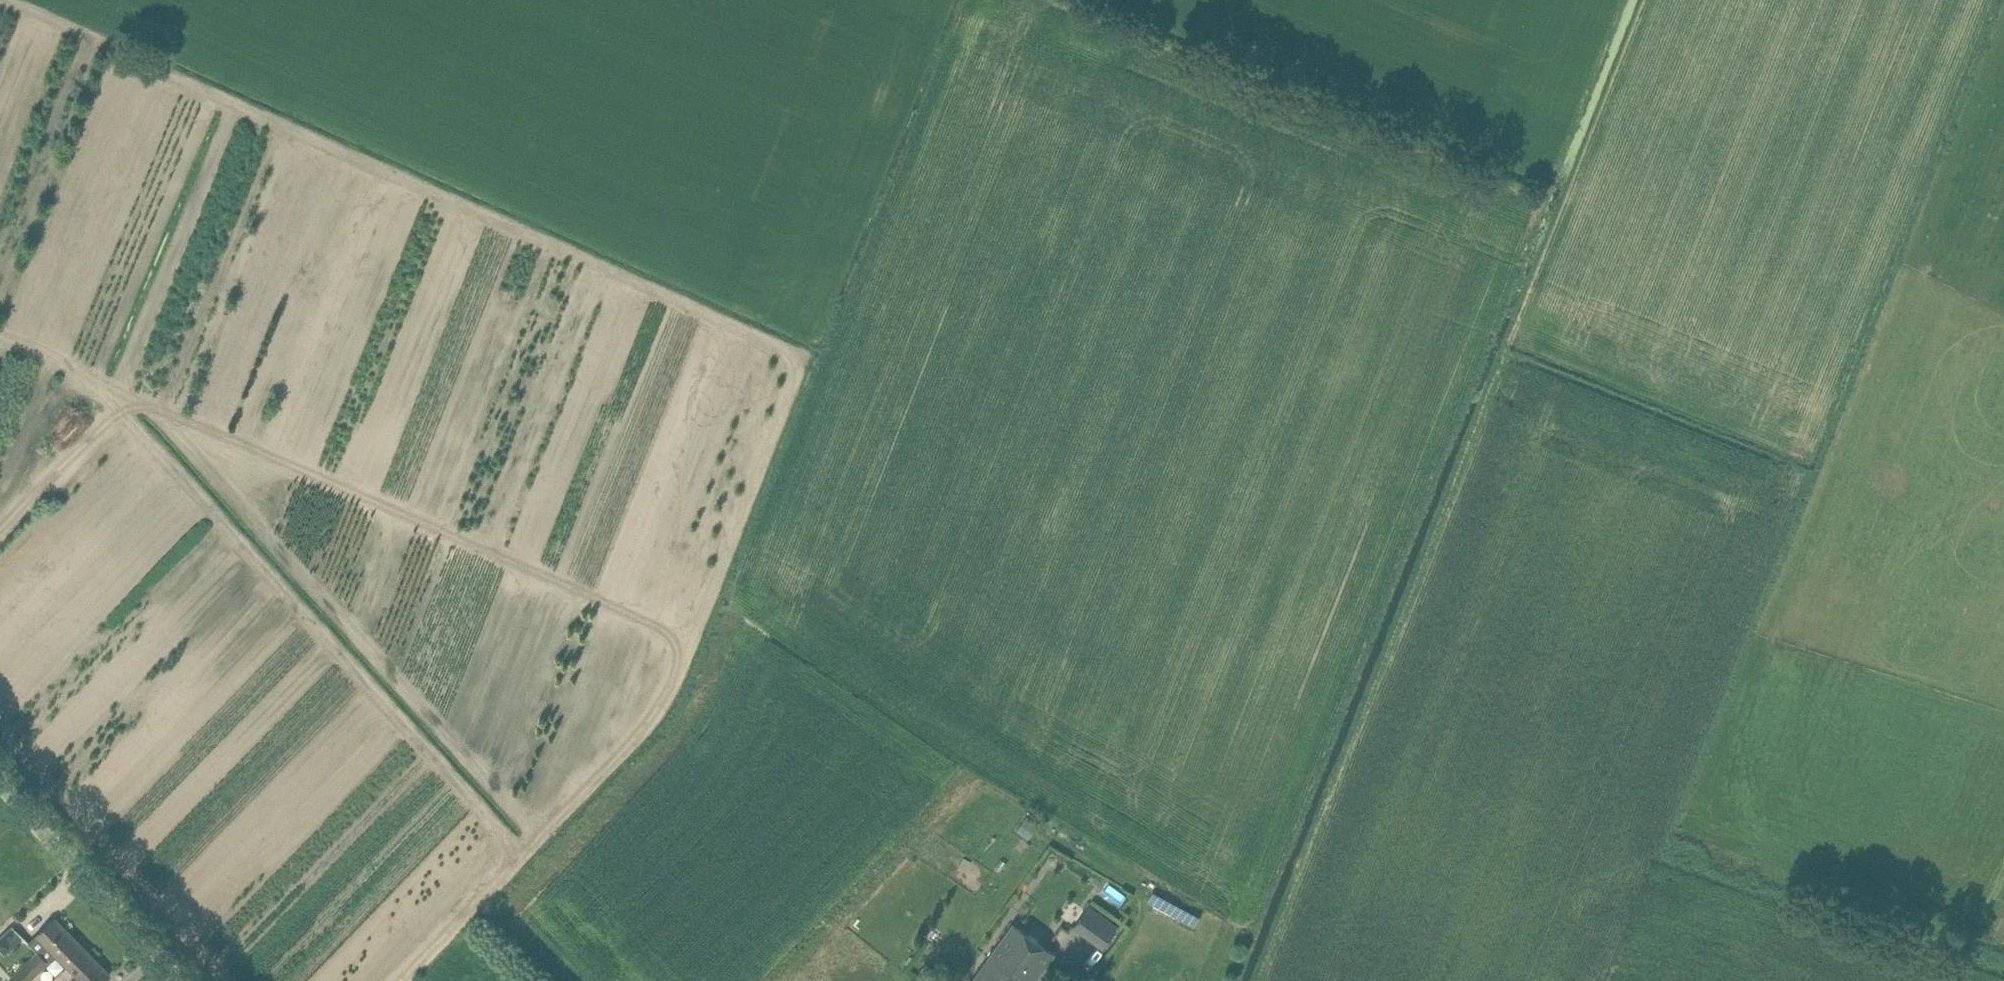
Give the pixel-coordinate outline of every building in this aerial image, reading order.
[(1027,816),(1018,829),(1029,837),(1039,824),(1027,816)] [(1073,926),(1091,939),(1107,917),(1088,904),(1073,926)] [(68,965),(85,948),(55,917),(29,942),(38,950),(11,977),(15,980),(28,980),(56,953),(68,965)] [(1107,917),(1091,939),(1104,948),(1119,926),(1107,917)] [(971,980),(1034,980),(1054,953),(1013,923),(971,980)] [(0,938),(0,948),(5,953),(23,936),(13,925),(0,938)] [(68,965),(79,977),(74,980),(103,980),(111,974),(85,948),(68,965)]
